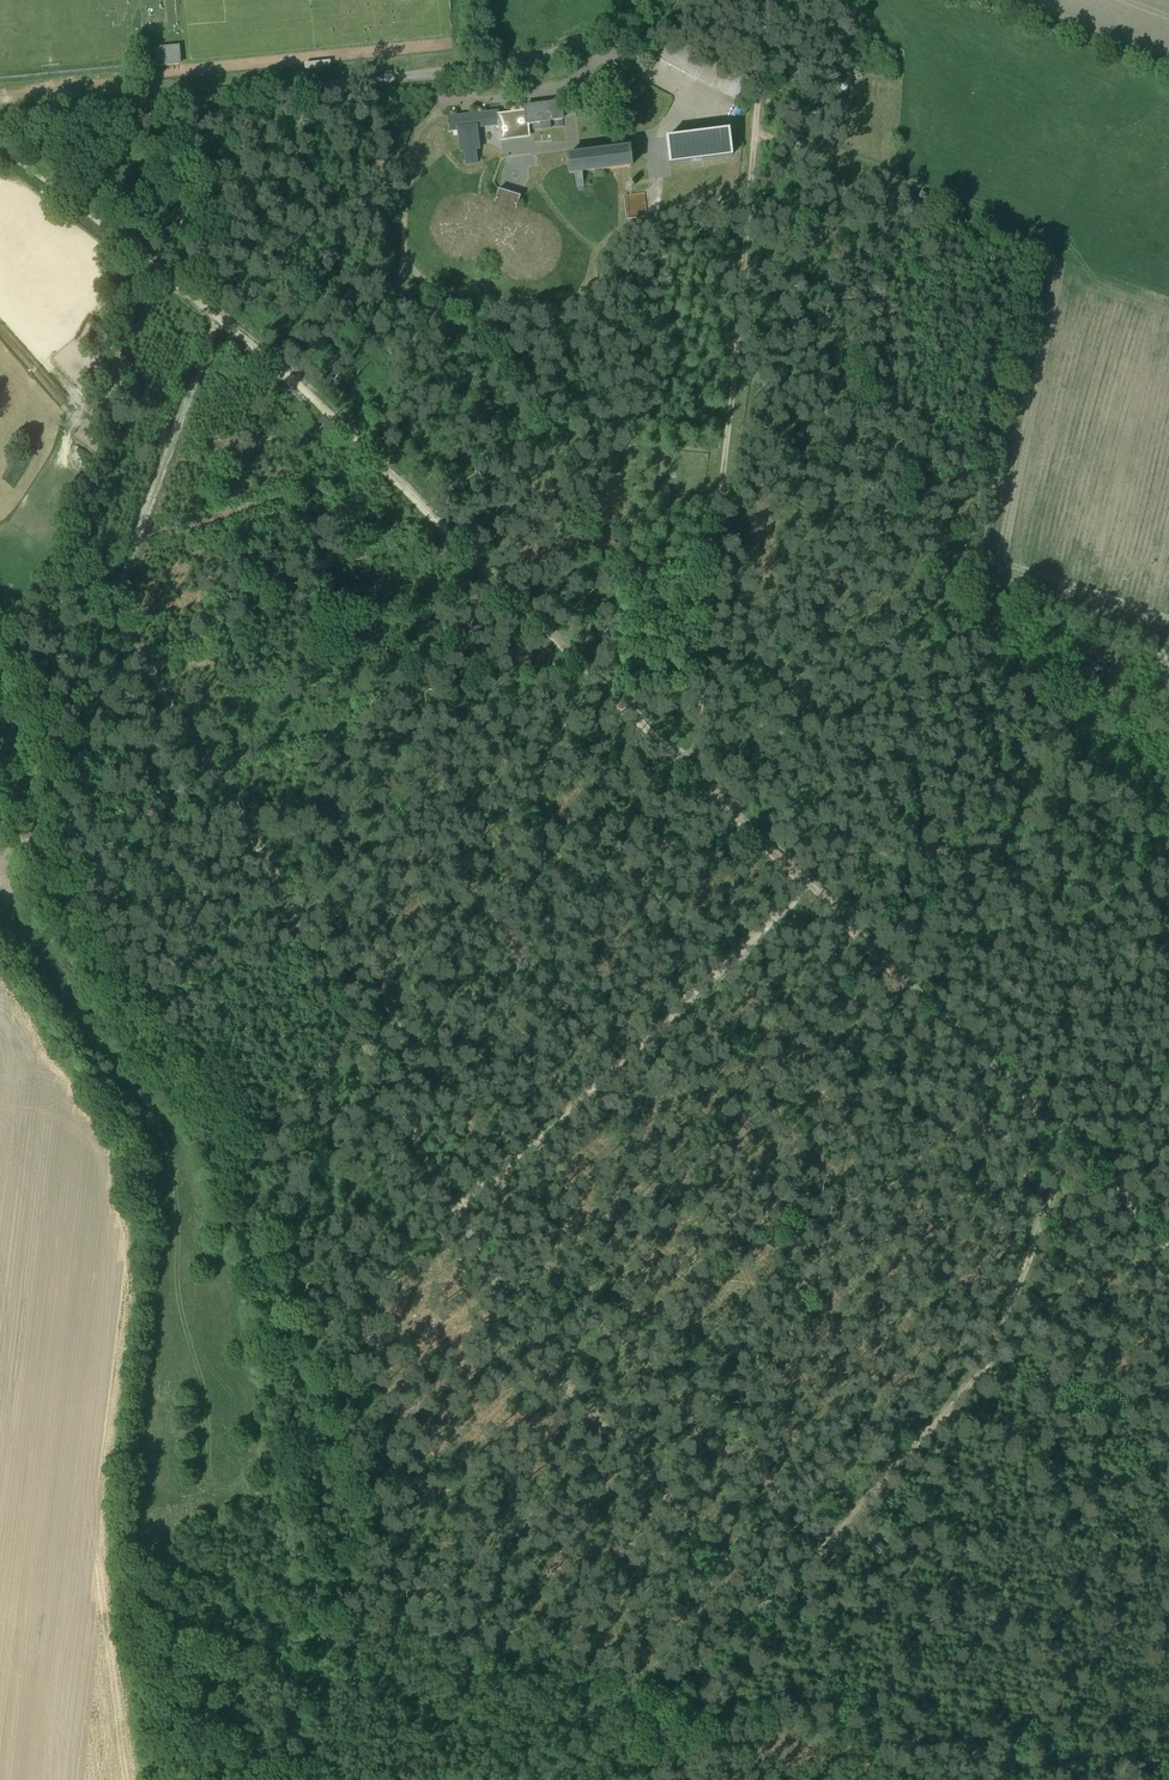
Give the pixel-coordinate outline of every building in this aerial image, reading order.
[(707,59),(667,38),(656,59),(696,80),(707,59)] [(158,66),(184,65),(184,45),(158,46),(158,66)] [(747,80),(707,59),(696,80),(736,102),(747,80)] [(561,103),(525,107),(525,112),(527,124),(541,122),(542,129),(550,128),(549,121),(563,120),(561,103)] [(303,107),(294,107),(294,121),(303,121),(303,107)] [(497,112),(448,118),(449,132),(457,131),(457,130),(476,128),(476,129),(499,126),(497,116),(497,112)] [(525,112),(497,116),(499,126),(500,141),(528,137),(528,131),(527,124),(525,112)] [(563,120),(549,121),(550,128),(563,127),(563,120)] [(541,122),(527,124),(528,131),(542,129),(541,122)] [(476,128),(457,130),(457,131),(459,153),(463,153),(465,166),(476,165),(475,152),(479,151),(476,129),(476,128)] [(628,149),(567,157),(570,175),(576,174),(578,188),(578,190),(579,191),(581,191),(582,191),(583,190),(584,189),(584,188),(582,173),(631,167),(628,149)] [(521,197),(498,190),(494,203),(505,207),(516,210),(521,197)] [(643,194),(623,197),(626,220),(646,217),(643,194)] [(86,366),(93,358),(84,350),(77,358),(86,366)]
